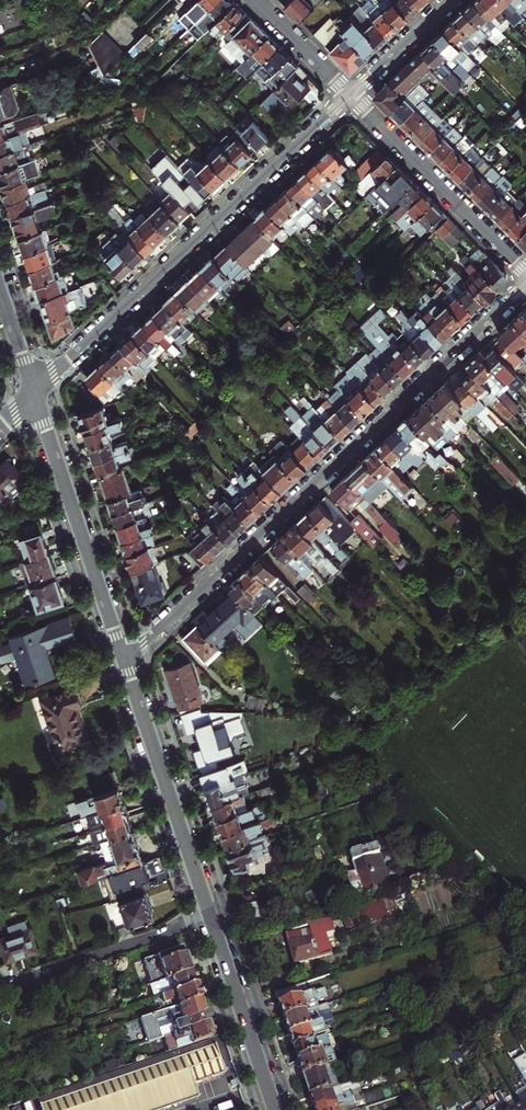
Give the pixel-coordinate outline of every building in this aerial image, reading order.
[(194,5),(198,10),(176,32),(181,37),(188,29),(218,0),(199,0),(194,5)] [(234,3),(231,0),(218,0),(188,29),(198,39),(208,30),(234,3)] [(324,0),(292,0),(285,7),(293,16),(301,23),(324,0)] [(377,5),(373,0),(366,0),(368,2),(373,8),(367,14),(389,37),(395,32),(399,27),(377,5)] [(395,3),(392,0),(382,0),(377,5),(399,27),(404,23),(409,18),(395,3)] [(411,0),(399,0),(395,3),(409,18),(414,13),(419,9),(411,0)] [(419,9),(424,4),(428,0),(411,0),(419,9)] [(474,1),(501,30),(511,21),(492,0),(475,0),(474,1)] [(509,0),(492,0),(511,21),(514,24),(523,15),(517,8),(509,0)] [(525,0),(517,0),(521,4),(525,9),(525,0)] [(501,30),(474,1),(469,6),(464,10),(486,34),(495,43),(504,34),(501,30)] [(368,2),(361,8),(367,14),(373,8),(368,2)] [(234,3),(208,30),(217,39),(227,30),(244,13),(239,8),(234,3)] [(349,16),(354,20),(379,47),(384,41),(389,37),(367,14),(361,8),(359,6),(349,16)] [(486,34),(464,10),(460,14),(454,20),(468,35),(472,38),(476,43),(486,34)] [(244,13),(227,30),(234,37),(224,46),(236,57),(231,63),(236,68),(237,66),(267,36),(256,24),(244,13)] [(337,36),(341,32),(329,19),(312,35),(314,37),(326,25),(337,36)] [(341,32),(347,38),(367,58),(374,51),(379,47),(354,20),(341,32)] [(468,35),(454,20),(450,24),(444,29),(459,45),(467,53),(470,50),(462,41),(468,35)] [(326,48),(337,36),(326,25),(314,37),(326,48)] [(459,45),(444,29),(439,34),(434,39),(467,74),(478,64),(467,53),(459,45)] [(147,32),(136,43),(141,49),(152,38),(147,32)] [(341,32),(337,36),(326,48),(330,53),(347,38),(341,32)] [(462,41),(470,50),(473,47),(468,41),(472,38),(468,35),(462,41)] [(248,78),(255,71),(279,48),(272,41),(267,36),(237,66),(248,78)] [(367,58),(347,38),(330,53),(347,70),(354,70),(362,62),(367,58)] [(117,62),(94,39),(88,45),(104,75),(117,62)] [(438,67),(432,72),(441,82),(454,95),(463,86),(461,84),(469,76),(467,74),(434,39),(428,44),(422,50),(438,67)] [(279,48),(255,71),(268,84),(292,61),(284,53),(279,48)] [(390,114),(420,83),(432,72),(438,67),(422,50),(412,59),(400,71),(394,77),(382,87),(377,92),(377,100),(390,114)] [(268,84),(274,90),(298,67),(292,61),(268,84)] [(300,81),(306,75),(298,67),(274,90),(261,104),(269,112),(281,100),(282,98),(292,107),(309,90),(300,81)] [(112,77),(111,87),(125,83),(125,79),(112,77)] [(400,123),(419,104),(422,101),(430,93),(420,83),(390,114),(395,118),(400,123)] [(9,121),(7,115),(5,108),(13,105),(11,100),(9,92),(12,91),(11,88),(0,91),(0,124),(9,121)] [(131,95),(136,109),(145,105),(141,92),(131,95)] [(243,109),(254,99),(248,94),(238,103),(243,109)] [(422,101),(419,104),(429,114),(432,111),(422,101)] [(410,133),(429,114),(419,104),(400,123),(405,128),(410,133)] [(14,105),(13,105),(5,108),(7,115),(16,112),(14,105)] [(143,122),(148,105),(145,105),(136,109),(140,122),(143,122)] [(420,143),(442,121),(432,111),(429,114),(410,133),(415,138),(420,143)] [(18,133),(26,131),(41,125),(37,112),(9,121),(0,124),(0,139),(18,133)] [(239,129),(257,149),(264,143),(270,137),(248,114),(236,126),(239,129)] [(429,153),(452,130),(442,121),(420,143),(424,147),(429,153)] [(219,143),(225,150),(240,166),(249,157),(257,149),(239,129),(230,137),(228,134),(219,143)] [(439,162),(461,140),(452,130),(429,153),(434,157),(439,162)] [(30,144),(26,131),(18,133),(0,139),(0,154),(30,144)] [(449,172),(468,153),(471,150),(461,140),(439,162),(444,167),(449,172)] [(23,163),(26,161),(22,151),(25,150),(31,148),(30,144),(0,154),(0,170),(23,163)] [(317,161),(342,187),(349,194),(354,189),(344,180),(343,182),(338,178),(341,175),(340,173),(347,165),(331,148),(324,154),(317,161)] [(240,166),(225,150),(211,163),(227,179),(234,172),(240,166)] [(481,159),(471,150),(468,153),(478,162),(481,159)] [(459,182),(478,162),(468,153),(449,172),(454,176),(459,182)] [(208,196),(181,168),(168,154),(150,170),(168,188),(185,207),(191,200),(194,198),(199,204),(206,198),(208,196)] [(387,156),(362,181),(361,182),(370,192),(397,166),(392,162),(387,156)] [(211,163),(206,157),(197,165),(191,159),(181,168),(208,196),(218,187),(227,179),(211,163)] [(491,169),(481,159),(478,162),(487,172),(491,169)] [(312,165),(307,170),(327,191),(335,183),(340,189),(342,187),(317,161),(312,165)] [(487,172),(478,162),(459,182),(463,186),(468,191),(487,172)] [(3,186),(25,179),(22,170),(25,169),(23,163),(0,170),(0,178),(1,179),(3,186)] [(397,166),(370,192),(388,209),(414,183),(405,174),(397,166)] [(500,179),(491,169),(487,172),(497,182),(500,179)] [(303,174),(297,180),(322,207),(323,209),(328,204),(323,198),(328,193),(327,191),(307,170),(303,174)] [(497,182),(487,172),(468,191),(473,196),(478,201),(497,182)] [(5,193),(8,203),(45,190),(48,189),(46,183),(28,189),(25,179),(3,186),(5,193)] [(488,211),(506,191),(510,188),(500,179),(497,182),(478,201),(482,205),(488,211)] [(322,207),(297,180),(292,184),(287,189),(305,209),(312,217),(322,207)] [(332,197),(340,189),(335,183),(327,191),(328,193),(332,197)] [(414,183),(388,209),(398,219),(423,193),(418,187),(414,183)] [(185,207),(168,188),(165,191),(168,195),(161,202),(180,222),(186,217),(191,213),(185,207)] [(520,198),(510,188),(506,191),(516,201),(520,198)] [(305,209),(287,189),(282,194),(277,199),(295,218),(305,209)] [(11,210),(13,217),(50,204),(45,190),(8,203),(11,210)] [(497,220),(516,201),(506,191),(488,211),(492,215),(497,220)] [(370,192),(366,197),(384,214),(388,209),(370,192)] [(404,232),(412,225),(434,203),(428,197),(423,193),(398,219),(394,223),(404,232)] [(180,222),(161,202),(157,197),(145,208),(152,215),(168,233),(175,227),(176,226),(180,222)] [(520,198),(516,201),(525,211),(525,204),(520,198)] [(295,218),(277,199),(273,202),(266,209),(284,228),(290,234),(301,224),(295,218)] [(525,211),(516,201),(497,220),(502,225),(507,230),(525,211)] [(20,238),(41,231),(38,221),(56,215),(57,213),(53,203),(50,204),(13,217),(15,223),(16,226),(14,228),(15,234),(19,235),(20,238)] [(429,227),(443,213),(438,207),(434,203),(412,225),(416,229),(422,234),(429,227)] [(103,209),(128,235),(146,254),(151,249),(156,244),(140,227),(130,217),(126,222),(122,218),(116,212),(115,214),(109,207),(103,209)] [(259,216),(255,219),(273,238),(284,228),(266,209),(261,213),(259,216)] [(312,217),(305,209),(295,218),(301,224),(304,227),(313,218),(312,217)] [(525,211),(507,230),(512,235),(517,240),(525,230),(525,211)] [(126,222),(130,217),(126,213),(122,218),(126,222)] [(449,219),(443,213),(429,227),(435,233),(449,219)] [(168,233),(152,215),(140,227),(156,244),(159,242),(163,238),(168,233)] [(228,249),(245,267),(263,249),(266,253),(273,253),(280,246),(273,238),(255,219),(243,231),(233,240),(235,242),(228,249)] [(446,237),(456,226),(449,219),(435,233),(442,241),(446,237)] [(464,233),(456,226),(446,237),(453,244),(464,233)] [(54,243),(48,228),(45,229),(50,244),(54,243)] [(25,253),(50,244),(45,229),(41,231),(20,238),(22,245),(25,253)] [(517,240),(525,249),(525,230),(517,240)] [(146,254),(128,235),(117,246),(134,264),(140,259),(142,257),(146,254)] [(453,244),(446,237),(442,241),(449,248),(453,244)] [(134,264),(117,246),(109,238),(98,250),(122,275),(128,270),(134,264)] [(54,243),(50,244),(56,260),(57,260),(59,259),(54,243)] [(56,260),(50,244),(25,253),(28,260),(30,268),(55,261),(56,260)] [(245,267),(228,249),(226,246),(220,252),(213,258),(236,283),(249,270),(245,267)] [(471,264),(472,265),(483,253),(479,249),(467,260),(471,264)] [(483,253),(472,265),(496,291),(502,286),(505,283),(506,276),(483,253)] [(236,283),(213,258),(208,263),(205,266),(201,270),(218,288),(224,294),(236,283)] [(461,264),(465,269),(471,264),(467,260),(466,259),(461,264)] [(58,271),(55,261),(30,268),(33,275),(36,284),(59,276),(63,275),(61,269),(58,271)] [(496,291),(472,265),(471,264),(465,269),(472,276),(465,283),(484,303),(491,296),(496,291)] [(366,274),(361,268),(351,277),(350,278),(355,283),(366,274)] [(484,303),(465,283),(452,269),(448,273),(452,278),(450,280),(456,286),(452,290),(473,313),(479,307),(484,303)] [(218,288),(201,270),(196,275),(192,278),(189,281),(206,299),(208,301),(215,309),(221,303),(211,294),(218,288)] [(351,277),(345,271),(334,281),(340,288),(350,278),(351,277)] [(68,290),(63,275),(59,276),(65,292),(68,290)] [(59,276),(36,284),(38,291),(41,300),(65,292),(59,276)] [(450,280),(446,284),(452,290),(456,286),(450,280)] [(179,290),(176,293),(193,311),(206,299),(189,281),(185,285),(179,290)] [(473,313),(452,290),(446,284),(445,283),(440,288),(448,295),(443,300),(464,321),(469,317),(473,313)] [(58,314),(70,310),(85,305),(79,287),(68,290),(65,292),(41,300),(44,307),(47,318),(58,314)] [(458,327),(464,321),(443,300),(442,299),(436,304),(420,288),(414,293),(420,300),(452,333),(458,327)] [(448,295),(440,288),(436,292),(442,299),(443,300),(448,295)] [(193,311),(176,293),(174,295),(171,298),(164,304),(181,322),(189,315),(193,311)] [(206,299),(193,311),(196,313),(208,301),(206,299)] [(417,312),(443,340),(448,336),(452,333),(420,300),(412,308),(417,312)] [(181,322),(164,304),(160,308),(156,312),(153,315),(170,333),(181,322)] [(513,320),(525,334),(525,309),(525,308),(518,315),(513,320)] [(74,323),(70,310),(58,314),(64,330),(70,326),(74,323)] [(359,330),(381,353),(404,377),(410,372),(416,366),(387,335),(378,326),(387,317),(380,310),(359,330)] [(411,329),(404,336),(425,358),(430,353),(435,348),(417,328),(400,311),(395,316),(404,325),(405,323),(411,329)] [(443,340),(417,312),(413,316),(421,325),(417,328),(435,348),(440,343),(443,340)] [(64,330),(58,314),(47,318),(51,328),(54,338),(64,330)] [(170,333),(153,315),(148,320),(143,324),(160,342),(177,360),(182,355),(173,345),(177,341),(170,333)] [(513,350),(518,345),(520,346),(523,346),(524,345),(525,346),(525,334),(513,320),(504,328),(498,334),(504,340),(513,350)] [(160,342),(143,324),(139,328),(135,332),(132,335),(149,353),(160,342)] [(387,335),(416,366),(421,362),(425,358),(404,336),(402,334),(397,339),(390,332),(387,335)] [(149,353),(132,335),(127,339),(121,345),(146,372),(157,362),(149,353)] [(513,350),(504,340),(500,345),(494,350),(513,370),(521,363),(523,365),(524,364),(525,366),(523,369),(525,372),(525,364),(513,350)] [(146,372),(121,345),(117,349),(110,355),(130,376),(135,382),(146,372)] [(395,386),(372,362),(361,350),(356,354),(363,362),(367,367),(362,371),(385,395),(391,390),(395,386)] [(489,354),(484,359),(507,384),(510,387),(512,389),(522,380),(517,374),(513,370),(494,350),(489,354)] [(381,353),(372,362),(395,386),(400,381),(404,377),(381,353)] [(507,384),(484,359),(478,353),(471,359),(465,364),(472,371),(498,398),(505,392),(502,389),(507,384)] [(123,383),(130,376),(110,355),(104,361),(97,367),(117,388),(122,392),(127,387),(123,383)] [(259,372),(269,362),(265,358),(255,368),(259,372)] [(367,367),(363,362),(358,367),(362,371),(367,367)] [(521,363),(513,370),(517,374),(523,369),(525,366),(524,364),(523,365),(521,363)] [(102,402),(117,388),(97,367),(90,374),(85,378),(91,384),(88,387),(102,402)] [(385,395),(362,371),(358,367),(354,371),(356,373),(361,378),(356,383),(376,404),(381,399),(385,395)] [(462,380),(485,405),(490,400),(523,435),(525,431),(525,428),(514,416),(498,398),(472,371),(468,375),(462,380)] [(356,373),(351,378),(356,383),(361,378),(356,373)] [(376,404),(356,383),(351,378),(348,382),(349,383),(346,386),(353,393),(349,397),(345,393),(343,396),(362,416),(369,410),(376,404)] [(485,405),(462,380),(458,384),(452,390),(472,411),(475,414),(485,405)] [(441,387),(436,392),(466,423),(470,420),(466,417),(472,411),(452,390),(445,383),(441,387)] [(353,393),(346,386),(339,392),(343,396),(345,393),(349,397),(353,393)] [(362,416),(343,396),(339,392),(332,400),(326,394),(323,396),(328,401),(352,426),(357,421),(362,416)] [(466,423),(436,392),(433,395),(428,400),(462,436),(471,428),(466,423)] [(514,416),(521,410),(505,392),(498,398),(514,416)] [(340,437),(323,419),(316,412),(302,397),(298,401),(302,405),(300,407),(302,410),(305,412),(301,416),(330,447),(336,441),(340,437)] [(423,404),(418,409),(448,441),(450,438),(455,443),(462,436),(428,400),(423,404)] [(352,426),(328,401),(325,404),(327,406),(323,410),(328,415),(323,419),(340,437),(347,431),(352,426)] [(325,404),(316,412),(323,419),(328,415),(323,410),(327,406),(325,404)] [(330,447),(301,416),(290,405),(285,410),(295,421),(289,427),(299,437),(318,458),(325,452),(330,447)] [(81,423),(84,431),(110,422),(109,419),(107,413),(103,415),(100,406),(78,414),(81,423)] [(413,413),(408,418),(430,442),(438,450),(448,441),(418,409),(413,413)] [(466,417),(470,420),(475,414),(472,411),(466,417)] [(403,423),(398,428),(414,445),(434,466),(438,470),(448,461),(442,455),(440,452),(435,457),(427,448),(425,450),(423,449),(430,442),(408,418),(403,423)] [(108,431),(111,430),(122,426),(120,419),(110,422),(84,431),(86,437),(89,445),(110,438),(108,431)] [(418,481),(422,477),(402,456),(414,445),(398,428),(386,438),(376,448),(398,471),(402,467),(405,469),(407,467),(412,472),(411,473),(418,481)] [(307,468),(318,458),(299,437),(287,448),(307,469),(307,468)] [(94,460),(129,448),(126,439),(115,443),(112,444),(110,438),(89,445),(91,451),(94,460)] [(452,445),(448,441),(438,450),(440,452),(442,455),(452,445)] [(295,480),(307,469),(287,448),(281,442),(269,452),(272,456),(295,480)] [(99,474),(121,467),(118,460),(121,460),(132,456),(129,448),(94,460),(96,466),(99,474)] [(398,471),(376,448),(370,454),(363,460),(388,486),(403,502),(416,490),(398,471)] [(8,455),(0,462),(0,487),(9,496),(27,478),(22,471),(25,467),(21,463),(16,458),(13,460),(8,455)] [(263,472),(266,476),(281,492),(289,485),(295,480),(272,456),(265,463),(268,467),(263,472)] [(370,504),(374,500),(365,490),(369,487),(378,496),(388,486),(363,460),(355,468),(345,477),(370,504)] [(524,484),(501,460),(495,466),(518,490),(524,484)] [(242,483),(236,489),(258,514),(265,508),(270,503),(242,473),(234,465),(231,468),(238,475),(236,477),(242,483)] [(108,500),(132,492),(123,467),(121,467),(99,474),(103,487),(108,500)] [(281,492),(266,476),(260,482),(258,481),(257,477),(248,467),(242,473),(270,503),(277,497),(281,492)] [(260,482),(266,476),(263,472),(262,471),(257,477),(258,481),(260,482)] [(242,483),(236,477),(234,476),(228,482),(230,483),(236,489),(242,483)] [(343,490),(336,497),(351,513),(355,509),(360,505),(364,509),(379,525),(377,527),(393,544),(401,537),(370,504),(345,477),(337,484),(343,490)] [(258,514),(236,489),(230,483),(223,490),(230,497),(226,501),(247,524),(253,519),(258,514)] [(343,490),(337,484),(335,486),(330,491),(336,497),(343,490)] [(365,490),(374,500),(378,496),(369,487),(365,490)] [(139,489),(132,492),(108,500),(110,507),(112,514),(144,503),(139,489)] [(247,524),(226,501),(222,497),(213,507),(217,512),(238,533),(243,528),(247,524)] [(307,513),(323,530),(334,520),(343,530),(350,524),(348,523),(324,497),(315,505),(307,513)] [(114,519),(117,526),(145,516),(150,514),(149,511),(144,513),(143,509),(153,505),(151,500),(144,503),(112,514),(114,519)] [(360,505),(355,509),(359,514),(364,509),(360,505)] [(238,533),(217,512),(207,522),(227,543),(233,538),(238,533)] [(330,537),(323,530),(307,513),(301,518),(295,524),(311,541),(319,535),(320,536),(320,539),(325,545),(328,542),(332,545),(331,546),(337,552),(335,553),(336,556),(343,564),(349,557),(333,540),(333,539),(330,537)] [(29,527),(23,529),(31,554),(53,547),(47,531),(45,525),(43,526),(40,515),(27,519),(29,527)] [(356,515),(348,523),(350,524),(352,526),(371,547),(379,539),(356,515)] [(145,516),(117,526),(119,534),(122,542),(154,531),(156,530),(153,524),(148,525),(145,516)] [(209,533),(203,539),(216,553),(222,548),(227,543),(207,522),(205,520),(203,522),(205,524),(202,526),(206,531),(209,533)] [(341,572),(311,541),(295,524),(289,530),(281,538),(310,569),(315,563),(319,568),(323,564),(336,577),(341,572)] [(216,553),(203,539),(201,537),(195,530),(189,536),(197,545),(193,549),(206,563),(212,558),(216,553)] [(155,534),(154,531),(122,542),(124,548),(126,555),(151,547),(154,546),(150,535),(155,534)] [(310,569),(281,538),(276,542),(270,547),(302,581),(312,571),(310,569)] [(30,554),(39,579),(61,572),(56,559),(53,547),(31,554),(30,554)] [(151,547),(126,555),(129,563),(132,571),(153,564),(157,563),(151,547)] [(186,554),(200,568),(206,563),(193,549),(186,554)] [(254,562),(249,567),(273,592),(279,586),(285,592),(289,589),(259,557),(254,562)] [(156,575),(153,564),(132,571),(143,602),(156,597),(163,594),(156,575)] [(243,572),(237,578),(254,596),(261,589),(272,600),(276,595),(273,592),(249,567),(243,572)] [(61,572),(39,579),(35,580),(43,602),(68,594),(66,586),(61,572)] [(264,606),(254,596),(237,578),(233,582),(227,588),(234,594),(253,615),(264,606)] [(314,599),(302,586),(296,592),(308,605),(314,599)] [(197,628),(217,650),(223,644),(221,641),(234,629),(244,639),(261,623),(253,615),(234,594),(214,612),(207,618),(201,612),(191,622),(197,628)] [(41,673),(41,675),(60,669),(56,660),(50,641),(80,630),(76,621),(72,609),(14,629),(17,637),(0,642),(0,644),(4,655),(20,650),(29,677),(41,673)] [(217,650),(197,628),(189,636),(183,641),(205,664),(219,651),(217,650)] [(173,691),(180,711),(204,705),(190,663),(166,670),(173,691)] [(334,680),(323,689),(328,694),(330,696),(340,687),(334,680)] [(84,714),(80,702),(86,700),(79,682),(45,694),(62,744),(91,735),(84,714)] [(340,687),(330,696),(335,701),(345,691),(340,687)] [(330,696),(328,694),(323,698),(330,705),(335,701),(330,696)] [(262,701),(247,696),(244,705),(260,709),(262,701)] [(397,707),(393,702),(384,710),(388,715),(397,707)] [(202,712),(201,708),(186,713),(192,733),(200,731),(205,747),(193,751),(194,754),(200,775),(220,769),(217,760),(236,754),(233,743),(235,737),(247,734),(242,718),(244,712),(202,712)] [(220,769),(200,775),(205,788),(242,776),(249,773),(244,761),(220,769)] [(111,786),(123,782),(117,765),(105,769),(111,786)] [(211,806),(242,796),(248,794),(242,776),(205,788),(208,797),(211,806)] [(123,782),(111,786),(39,810),(42,818),(99,798),(99,797),(102,796),(106,806),(128,798),(126,791),(123,782)] [(270,793),(268,787),(257,791),(259,797),(270,793)] [(245,803),(242,796),(211,806),(213,813),(216,820),(236,813),(235,806),(245,803)] [(96,818),(98,824),(110,820),(111,821),(122,818),(121,815),(132,811),(130,806),(128,798),(106,806),(68,819),(71,826),(86,821),(96,818)] [(235,806),(236,813),(246,810),(245,803),(235,806)] [(221,834),(242,827),(239,820),(241,819),(242,821),(263,814),(260,805),(246,810),(236,813),(216,820),(219,828),(221,834)] [(110,820),(98,824),(88,827),(90,834),(112,826),(115,833),(137,825),(135,819),(133,812),(132,811),(121,815),(122,818),(111,821),(110,820)] [(86,821),(88,827),(98,824),(96,818),(86,821)] [(227,849),(256,838),(254,829),(261,827),(259,821),(242,827),(221,834),(223,841),(225,849),(227,849)] [(137,825),(115,833),(123,857),(115,859),(114,855),(110,856),(82,865),(86,877),(148,857),(146,852),(142,841),(137,825)] [(112,826),(90,834),(92,840),(103,837),(115,833),(112,826)] [(123,857),(115,833),(103,837),(110,856),(114,855),(115,859),(123,857)] [(231,861),(234,869),(256,861),(254,855),(271,849),(269,841),(267,835),(256,838),(227,849),(231,861)] [(269,841),(271,849),(272,853),(275,851),(278,848),(280,844),(280,841),(279,837),(269,841)] [(376,848),(351,856),(357,875),(346,879),(348,884),(350,890),(360,886),(364,897),(384,890),(373,857),(379,856),(376,848)] [(118,895),(116,898),(117,904),(122,905),(130,902),(135,919),(160,910),(152,884),(139,889),(118,895)] [(5,935),(12,957),(30,950),(42,946),(34,924),(5,935)] [(308,929),(285,937),(290,951),(294,965),(325,954),(321,942),(313,945),(308,929)] [(147,956),(149,964),(187,951),(186,947),(185,943),(147,956)] [(162,973),(164,977),(193,967),(190,958),(187,951),(149,964),(154,976),(162,973)] [(153,981),(157,994),(198,981),(195,974),(193,967),(164,977),(153,981)] [(198,981),(157,994),(158,999),(166,996),(167,999),(171,998),(173,1004),(203,994),(200,987),(198,981)] [(301,999),(307,997),(303,985),(297,987),(301,999)] [(279,1010),(283,1021),(311,1011),(310,1006),(327,1000),(325,996),(340,991),(338,986),(307,997),(301,999),(297,987),(274,995),(279,1010)] [(152,1038),(164,1034),(207,1019),(203,1010),(208,1009),(206,1005),(203,994),(173,1004),(162,1008),(144,1014),(152,1038)] [(173,1004),(171,998),(167,999),(166,996),(158,999),(162,1008),(173,1004)] [(289,1036),(319,1026),(322,1025),(319,1014),(321,1014),(329,1011),(327,1006),(311,1011),(283,1021),(286,1028),(289,1036)] [(169,1048),(216,1032),(213,1025),(211,1018),(207,1019),(164,1034),(169,1048)] [(322,1025),(324,1031),(334,1027),(332,1021),(325,1024),(322,1025)] [(323,1039),(319,1026),(289,1036),(291,1042),(293,1050),(323,1039)] [(40,1093),(43,1101),(218,1039),(216,1032),(169,1048),(40,1093)] [(295,1056),(298,1063),(328,1052),(325,1042),(327,1042),(326,1038),(323,1039),(293,1050),(295,1056)] [(218,1039),(43,1101),(47,1109),(149,1109),(203,1091),(199,1078),(229,1068),(218,1039)] [(300,1070),(303,1078),(329,1069),(335,1067),(330,1052),(328,1052),(298,1063),(300,1070)] [(514,1066),(525,1086),(525,1059),(514,1066)] [(310,1099),(336,1089),(329,1069),(303,1078),(302,1078),(306,1089),(310,1099)] [(504,1101),(494,1085),(486,1089),(496,1106),(499,1104),(500,1107),(495,1109),(509,1109),(504,1101)] [(314,1109),(315,1109),(323,1107),(324,1109),(335,1106),(334,1105),(349,1100),(347,1093),(339,1096),(336,1089),(310,1099),(312,1105),(314,1109)] [(507,1099),(504,1101),(509,1109),(514,1109),(507,1099)] [(347,1108),(352,1107),(349,1100),(334,1105),(335,1106),(324,1109),(323,1107),(315,1109),(348,1109),(347,1108)]
